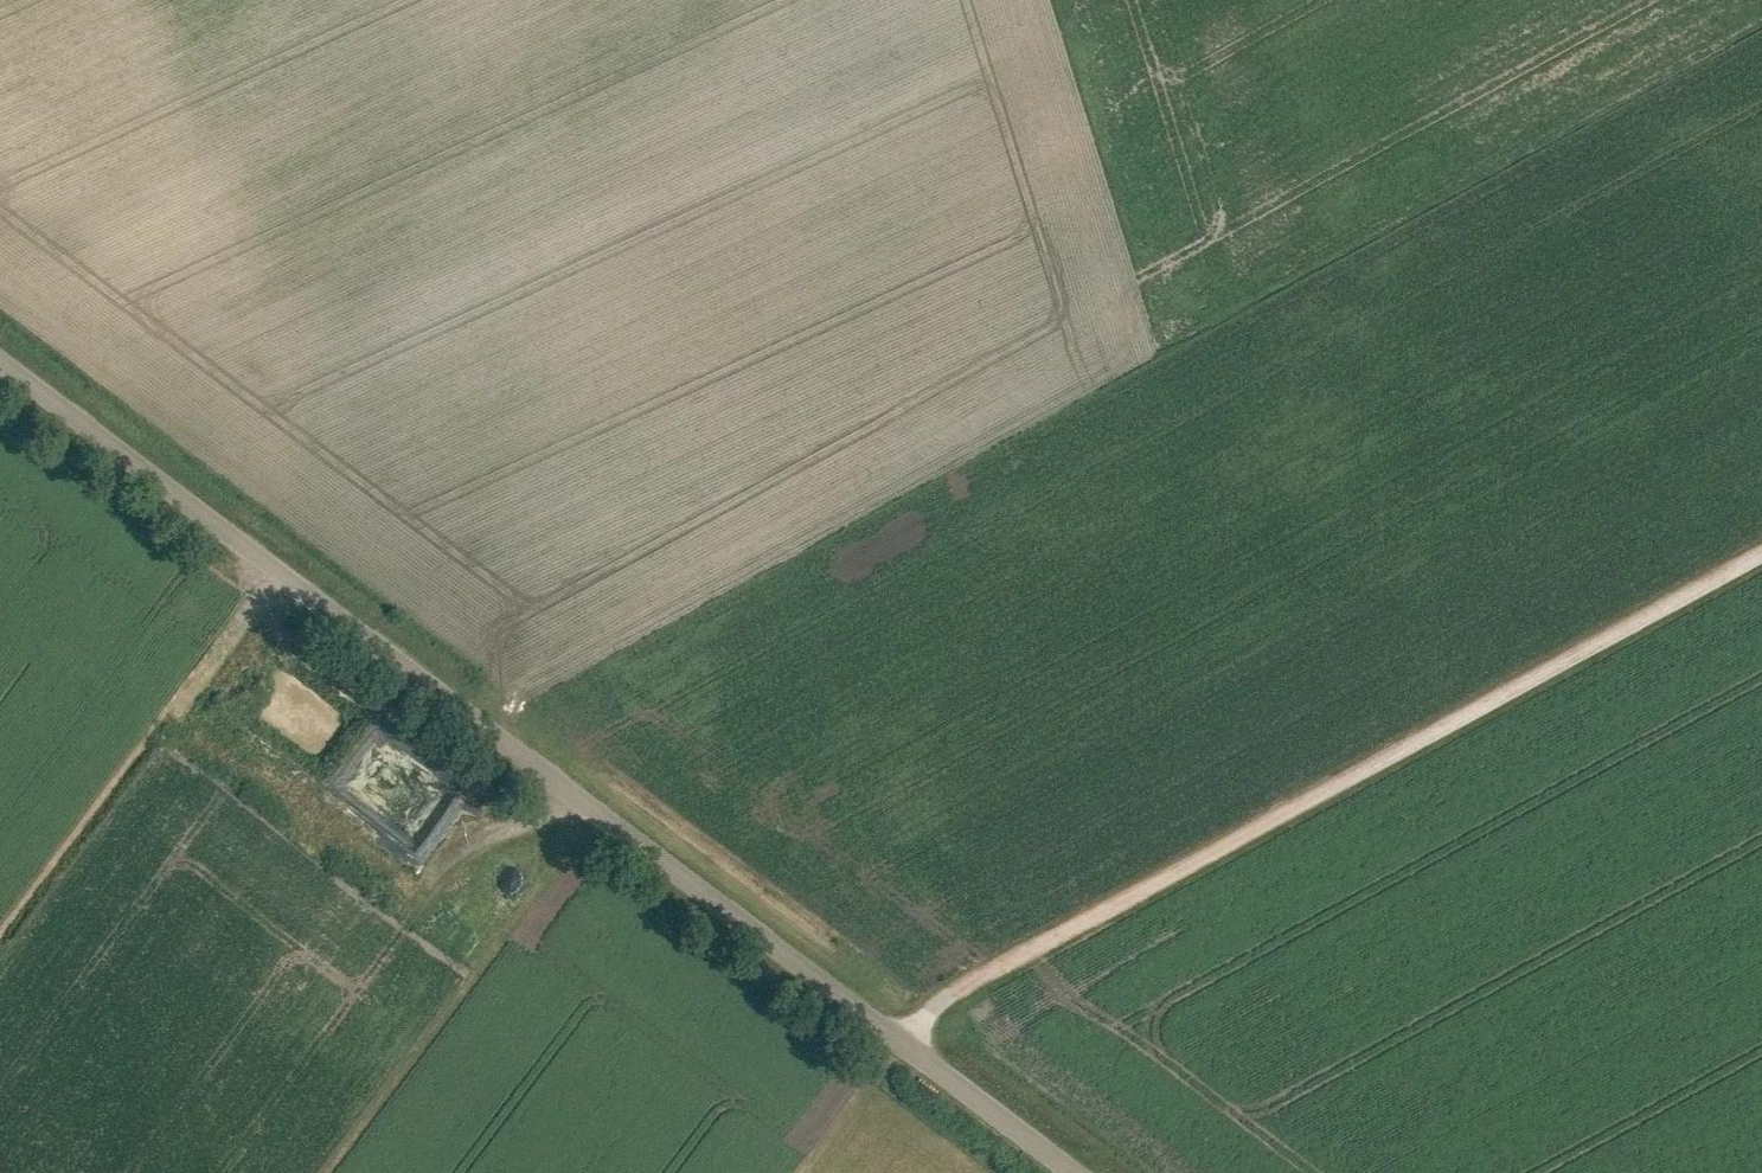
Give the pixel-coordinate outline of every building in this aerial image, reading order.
[(508,817),(485,821),(487,832),(510,828),(508,817)]
